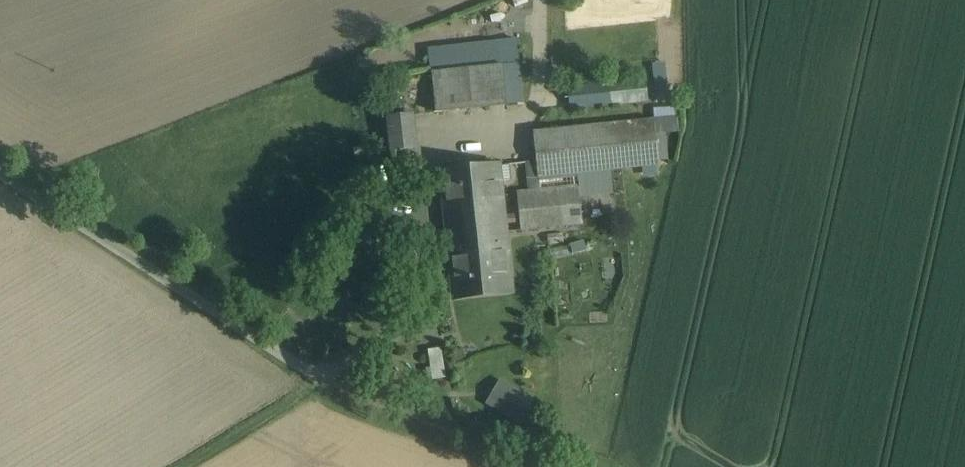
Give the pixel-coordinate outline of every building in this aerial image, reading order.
[(517,39),(429,48),(432,72),(502,65),(519,63),(517,39)] [(519,63),(502,65),(506,103),(523,102),(519,63)] [(502,65),(432,72),(436,113),(507,105),(506,103),(502,65)] [(571,90),(572,108),(631,106),(631,88),(571,90)] [(412,115),(388,118),(392,150),(416,147),(412,115)] [(540,191),(502,195),(506,233),(511,235),(523,233),(522,231),(583,225),(579,187),(576,188),(574,174),(618,170),(659,166),(655,121),(534,132),(540,191)] [(499,166),(441,172),(447,232),(449,252),(454,296),(512,289),(506,233),(502,195),(499,166)] [(447,232),(430,234),(432,254),(449,252),(447,232)] [(444,347),(431,348),(434,377),(447,375),(444,347)] [(489,404),(501,412),(515,390),(501,383),(489,404)] [(533,401),(515,390),(501,412),(520,423),(527,412),(528,413),(530,411),(528,410),(533,401)]
